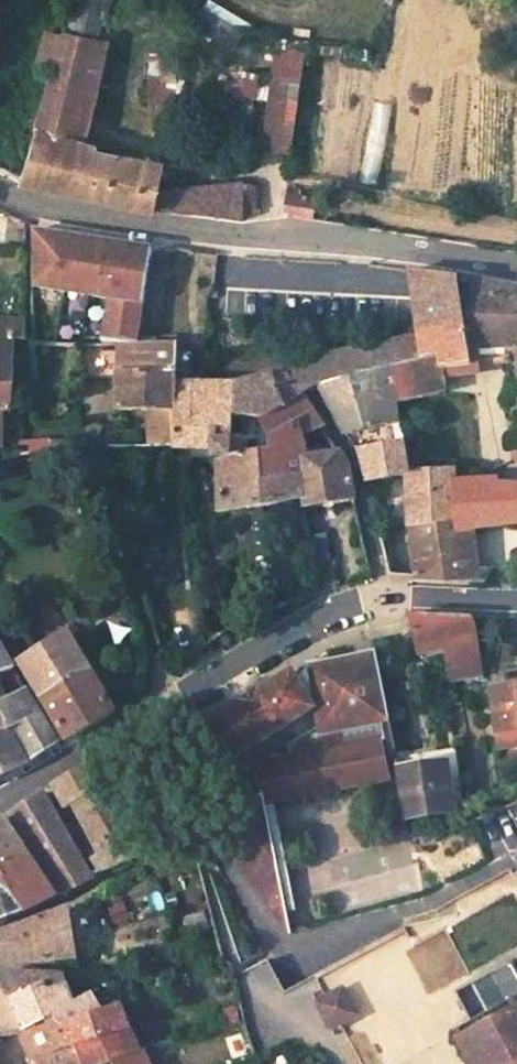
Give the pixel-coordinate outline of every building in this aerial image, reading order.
[(102,0),(71,0),(71,2),(100,9),(102,0)] [(94,38),(100,9),(71,2),(62,31),(94,38)] [(231,42),(243,20),(210,2),(198,24),(231,42)] [(43,101),(80,108),(94,38),(62,31),(43,101)] [(303,77),(272,73),(261,149),(292,152),(303,77)] [(73,141),(80,108),(43,101),(34,132),(73,141)] [(160,183),(164,160),(114,152),(114,150),(88,145),(88,144),(73,141),(34,132),(22,172),(20,182),(103,202),(156,211),(160,183)] [(239,182),(160,183),(156,211),(187,216),(198,214),(214,216),(222,220),(242,222),(239,182)] [(255,212),(256,186),(250,182),(239,182),(242,222),(255,212)] [(286,194),(282,215),(312,220),(315,198),(286,194)] [(110,298),(102,343),(118,343),(136,344),(143,303),(152,251),(32,231),(31,285),(110,298)] [(457,277),(411,269),(419,331),(465,325),(457,277)] [(476,357),(475,347),(516,344),(516,287),(457,277),(465,325),(470,358),(476,357)] [(0,320),(0,414),(2,414),(16,414),(16,389),(10,389),(13,341),(24,342),(24,322),(0,320)] [(465,325),(419,331),(420,337),(424,359),(437,357),(439,367),(467,366),(472,366),(470,358),(465,325)] [(176,345),(176,336),(164,335),(164,345),(176,345)] [(420,337),(376,343),(318,358),(285,375),(298,397),(304,393),(319,385),(329,379),(393,366),(424,359),(420,337)] [(94,375),(117,376),(118,343),(102,343),(95,343),(94,375)] [(145,413),(172,415),(172,384),(175,384),(175,374),(175,349),(176,345),(164,345),(136,344),(118,343),(117,376),(117,412),(145,413)] [(175,374),(188,374),(189,349),(175,349),(175,374)] [(443,391),(441,376),(467,368),(467,366),(439,367),(437,357),(424,359),(393,366),(397,403),(443,391)] [(344,434),(400,424),(397,403),(393,366),(329,379),(319,385),(326,405),(335,420),(344,434)] [(210,450),(209,463),(219,463),(219,513),(302,502),(302,477),(260,482),(257,453),(248,453),(248,442),(231,441),(232,417),(260,419),(298,397),(285,375),(272,379),(271,376),(230,385),(229,416),(212,413),(210,450)] [(172,433),(172,450),(210,450),(212,413),(198,410),(199,385),(175,384),(172,384),(172,415),(172,433)] [(214,386),(199,385),(198,410),(212,413),(214,386)] [(230,385),(214,386),(212,413),(229,416),(230,385)] [(231,441),(248,442),(267,442),(269,452),(257,453),(260,482),(302,477),(302,459),(300,447),(328,439),(298,397),(260,419),(232,417),(231,441)] [(145,413),(145,433),(172,433),(172,415),(145,413)] [(145,433),(145,450),(172,450),(172,433),(145,433)] [(302,459),(338,454),(328,439),(300,447),(302,459)] [(19,463),(50,457),(49,441),(20,443),(19,463)] [(407,477),(407,528),(455,523),(450,484),(452,484),(452,473),(452,469),(409,474),(404,442),(402,443),(358,450),(360,457),(368,481),(407,477)] [(302,506),(351,499),(345,473),(338,454),(302,459),(302,477),(302,502),(302,506)] [(458,532),(473,531),(516,526),(516,488),(497,487),(497,481),(452,484),(450,484),(455,523),(407,528),(416,581),(462,584),(458,532)] [(407,528),(376,533),(388,579),(416,581),(407,528)] [(480,585),(487,573),(473,572),(473,531),(458,532),(462,584),(480,585)] [(310,566),(329,563),(325,535),(307,538),(310,566)] [(412,633),(416,655),(444,651),(449,681),(452,680),(466,678),(481,677),(471,617),(408,615),(412,633)] [(91,676),(67,634),(62,638),(59,633),(15,659),(41,703),(67,686),(91,676)] [(14,671),(5,656),(0,647),(0,676),(14,671)] [(206,724),(229,760),(314,709),(315,728),(289,744),(291,757),(254,765),(261,796),(262,802),(385,778),(377,740),(392,737),(374,651),(319,660),(297,673),(294,669),(206,724)] [(113,713),(98,687),(91,676),(67,686),(41,703),(63,742),(113,713)] [(491,691),(497,749),(516,747),(516,688),(491,691)] [(0,704),(0,711),(5,721),(36,708),(26,692),(0,704)] [(11,735),(28,764),(57,745),(43,721),(36,708),(5,721),(0,711),(0,739),(11,735)] [(26,766),(28,764),(11,735),(0,739),(0,778),(26,766)] [(68,814),(77,825),(81,822),(87,833),(78,838),(99,875),(141,855),(103,787),(90,765),(55,789),(68,814)] [(443,769),(396,775),(404,820),(448,815),(443,769)] [(11,819),(61,896),(90,880),(44,796),(11,819)] [(213,836),(292,934),(262,802),(261,796),(213,836)] [(3,824),(0,826),(0,866),(22,851),(3,824)] [(54,899),(22,851),(0,866),(0,886),(3,884),(24,915),(54,899)] [(316,976),(325,994),(344,984),(360,1015),(341,1025),(349,1041),(361,1063),(398,1063),(452,1036),(449,1031),(469,1020),(493,1007),(478,979),(506,964),(516,958),(516,873),(511,876),(509,872),(456,901),(457,911),(458,916),(406,928),(316,976)] [(0,886),(0,922),(24,915),(3,884),(0,886)] [(67,910),(0,936),(0,959),(7,960),(28,964),(75,959),(72,937),(67,910)] [(478,979),(493,1007),(516,995),(516,985),(506,964),(478,979)] [(7,1001),(46,989),(48,996),(68,989),(65,980),(63,976),(34,977),(25,978),(6,981),(1,977),(0,978),(0,990),(7,1001)] [(325,994),(313,1000),(330,1030),(341,1025),(360,1015),(344,984),(325,994)] [(57,1018),(48,996),(46,989),(7,1001),(19,1031),(57,1018)] [(70,993),(68,989),(48,996),(57,1018),(60,1017),(58,1014),(75,1005),(70,993)] [(0,990),(0,1036),(19,1031),(7,1001),(0,990)] [(75,1005),(58,1014),(60,1017),(57,1018),(61,1027),(100,1015),(96,1008),(90,997),(75,1005)] [(116,1000),(96,1008),(100,1015),(120,1009),(116,1000)] [(100,1015),(61,1027),(71,1049),(76,1048),(127,1031),(122,1016),(120,1009),(100,1015)] [(464,1063),(516,1063),(516,1016),(466,1044),(473,1056),(463,1062),(464,1063)] [(76,1048),(71,1049),(61,1027),(57,1018),(19,1031),(33,1063),(83,1063),(76,1048)] [(220,1028),(226,1051),(249,1044),(242,1022),(220,1028)] [(144,1052),(136,1042),(133,1037),(129,1038),(127,1031),(76,1048),(83,1063),(107,1063),(112,1062),(113,1063),(150,1063),(147,1057),(144,1052)] [(463,1062),(473,1056),(466,1044),(456,1049),(463,1062)]
